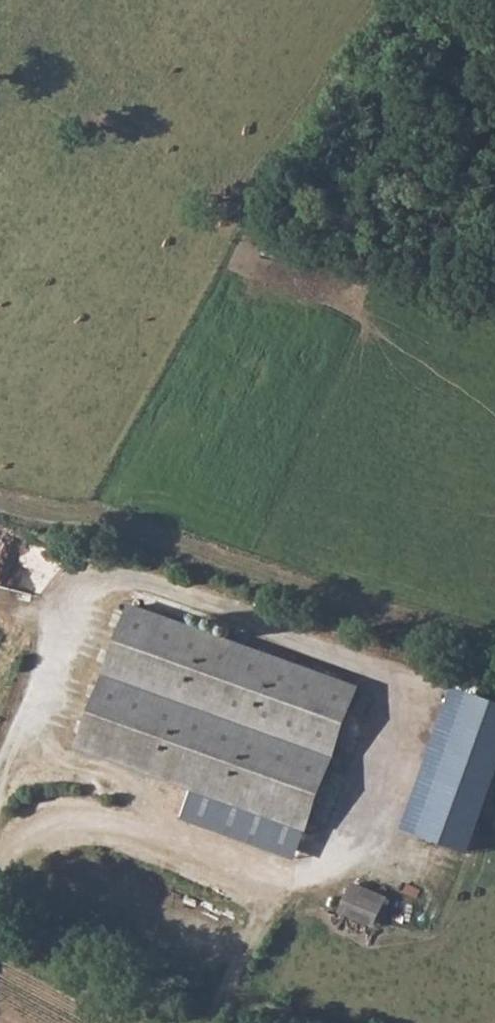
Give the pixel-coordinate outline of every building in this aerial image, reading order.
[(358,687),(125,604),(71,743),(189,792),(183,819),(294,864),(358,687)] [(446,685),(396,830),(467,852),(494,777),(494,703),(446,685)]
